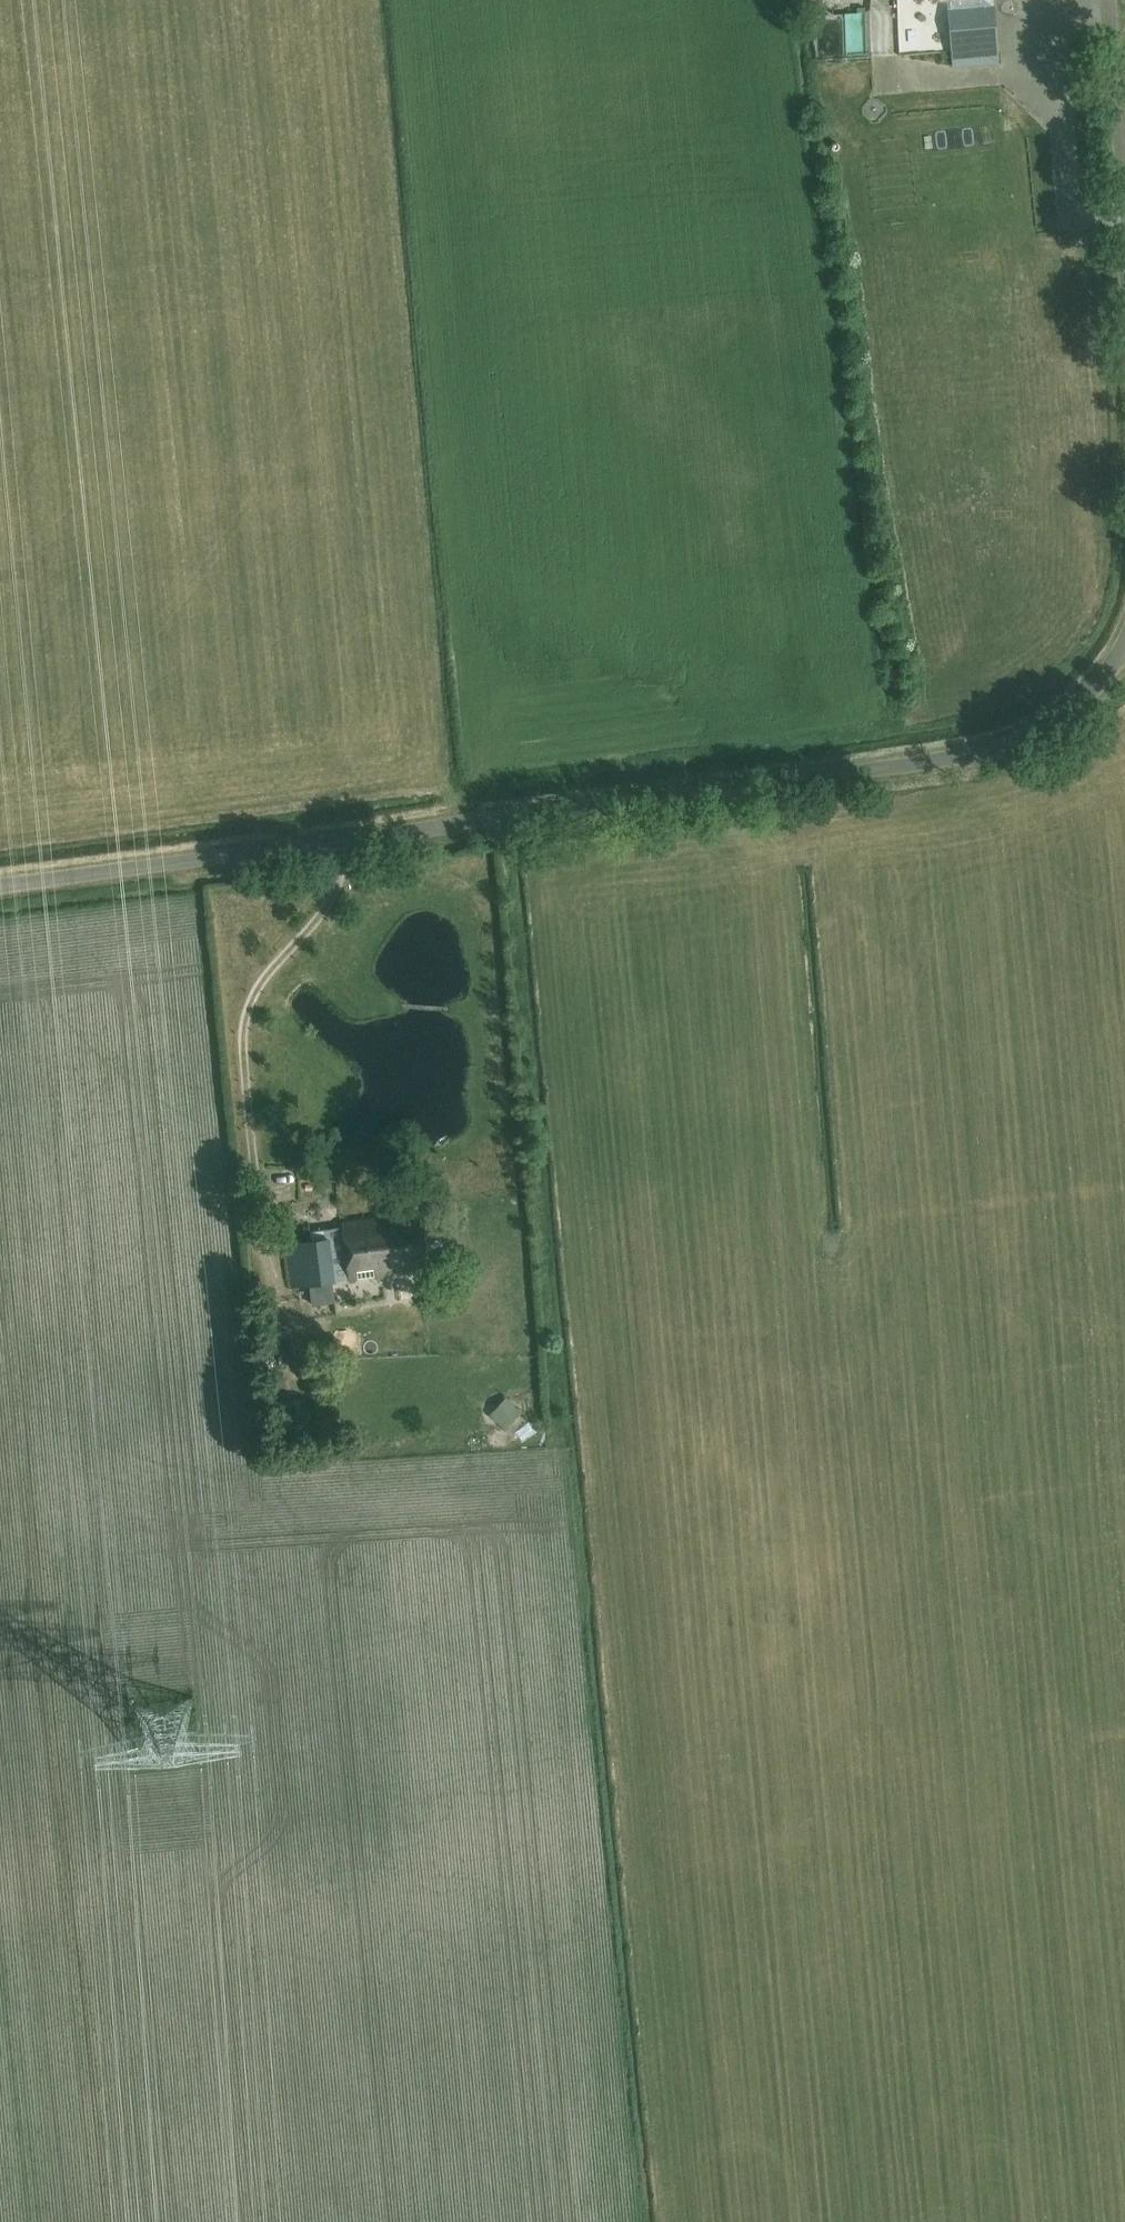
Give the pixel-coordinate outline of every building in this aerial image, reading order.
[(872,6),(875,54),(900,53),(897,5),(872,6)] [(994,26),(949,30),(953,68),(998,63),(994,26)] [(330,1278),(347,1276),(348,1278),(424,1268),(417,1213),(390,1216),(340,1222),(341,1226),(321,1229),(322,1237),(284,1241),(290,1287),(309,1283),(310,1291),(331,1288),(330,1278)] [(423,1310),(442,1309),(441,1296),(422,1298),(423,1310)]
